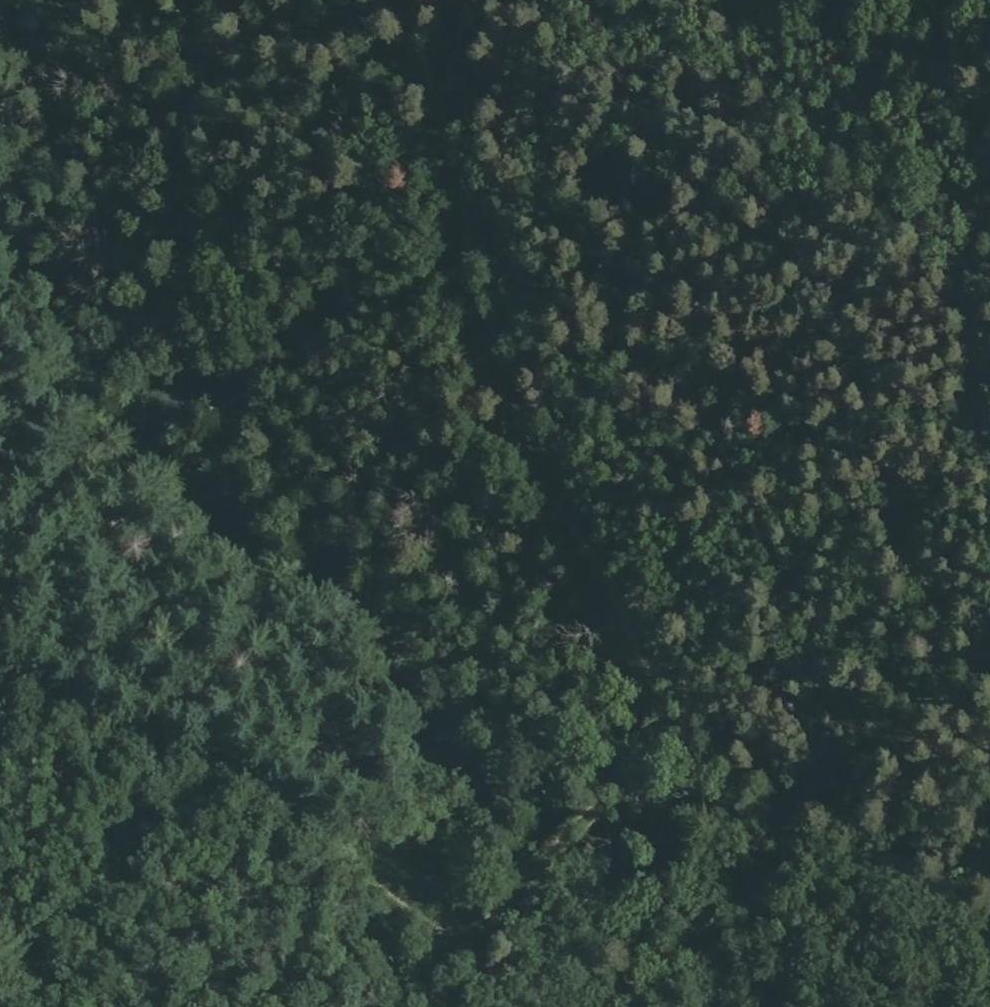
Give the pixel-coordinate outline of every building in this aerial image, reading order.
[(963,74),(956,62),(945,70),(954,82),(963,74)]
